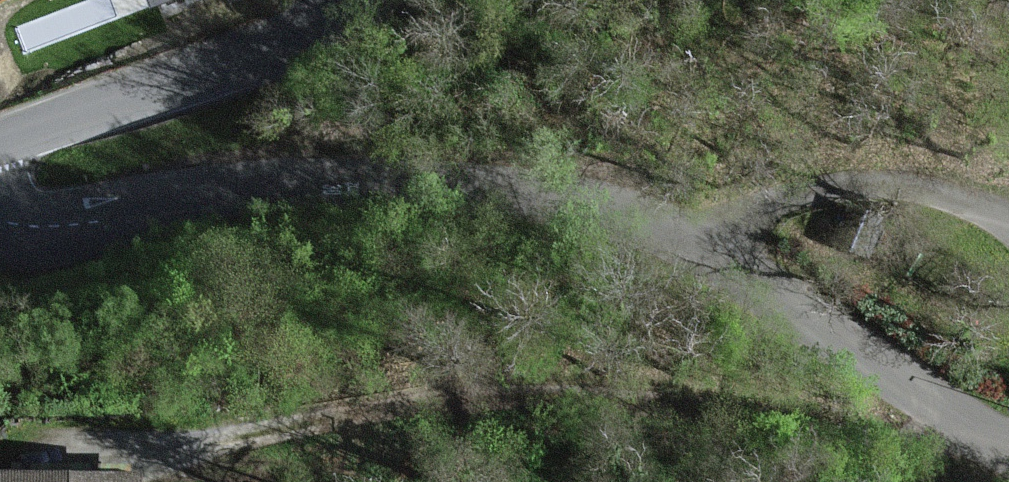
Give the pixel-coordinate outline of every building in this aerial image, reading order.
[(129,468),(0,471),(0,475),(0,481),(129,481),(129,468)]
